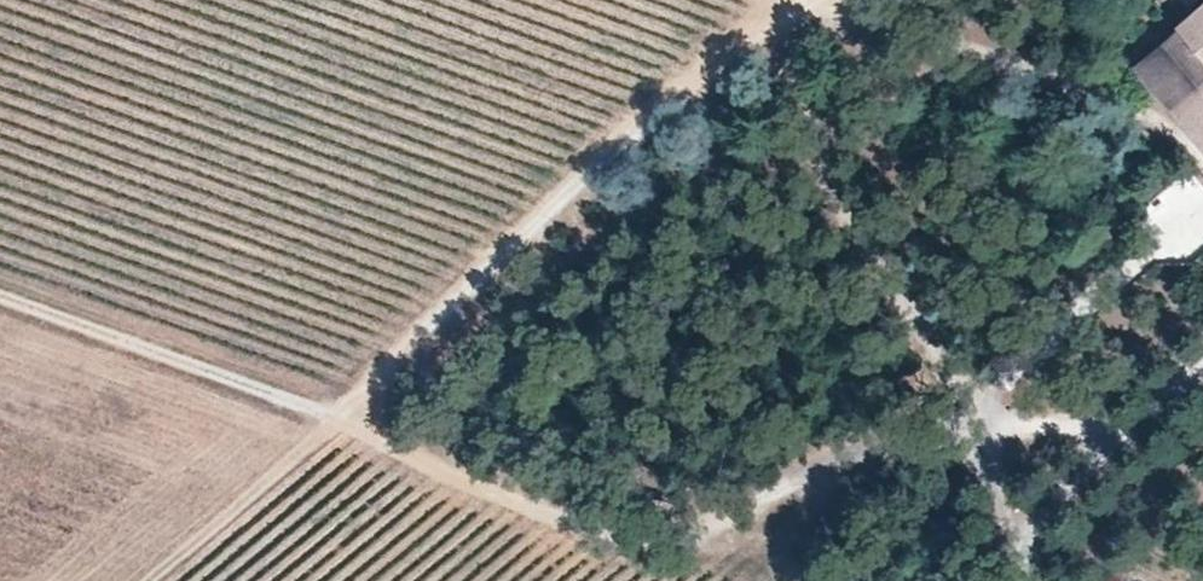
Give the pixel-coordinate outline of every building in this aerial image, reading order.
[(1125,57),(1189,129),(1202,145),(1202,0),(1191,0),(1125,57)]
